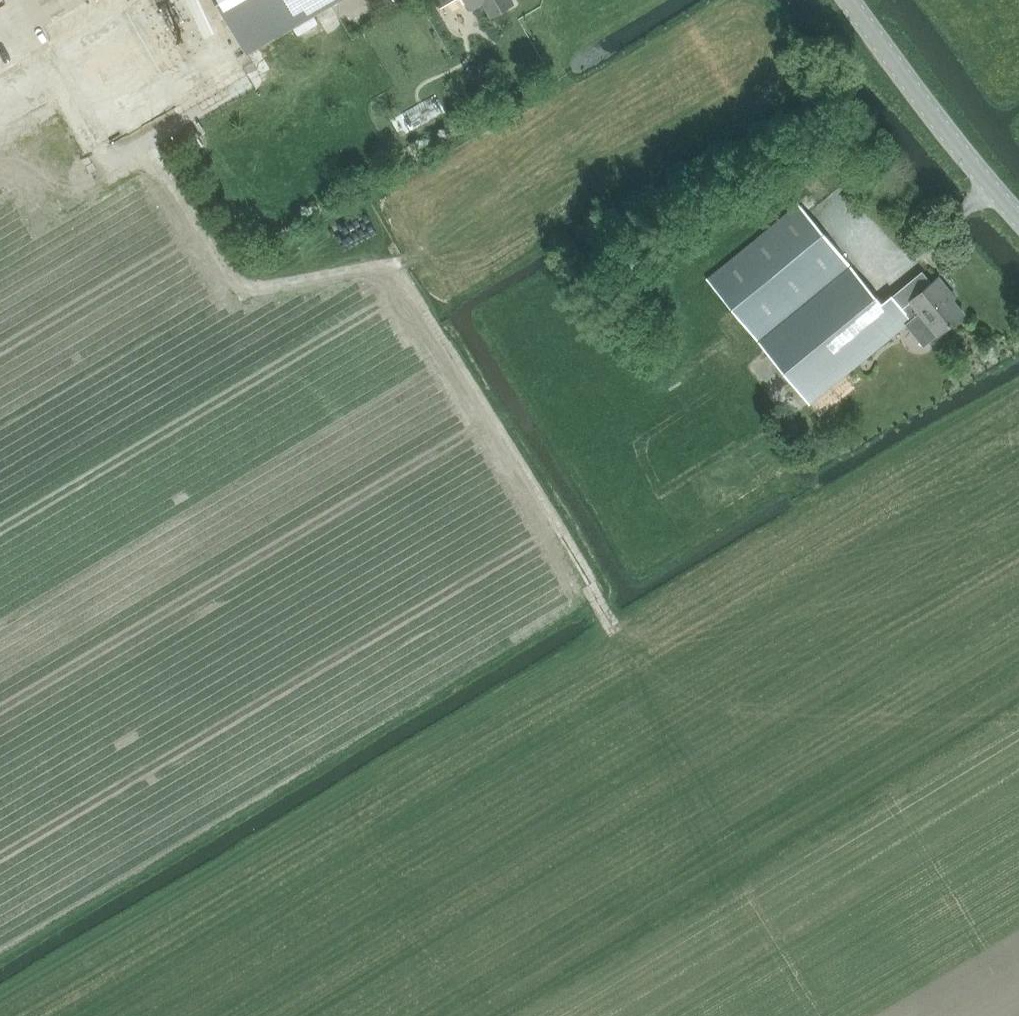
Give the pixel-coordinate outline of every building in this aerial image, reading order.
[(247,52),(338,0),(218,0),(247,52)] [(472,8),(484,2),(492,16),(515,3),(513,0),(468,0),(472,8)] [(75,35),(83,52),(116,37),(109,20),(75,35)] [(799,203),(706,278),(758,341),(850,265),(799,203)] [(850,265),(758,341),(810,405),(907,324),(906,323),(912,318),(903,307),(893,294),(881,303),(850,265)] [(910,301),(903,307),(912,318),(906,323),(907,324),(924,346),(937,335),(964,313),(953,300),(956,298),(939,277),(932,282),(910,301)]
